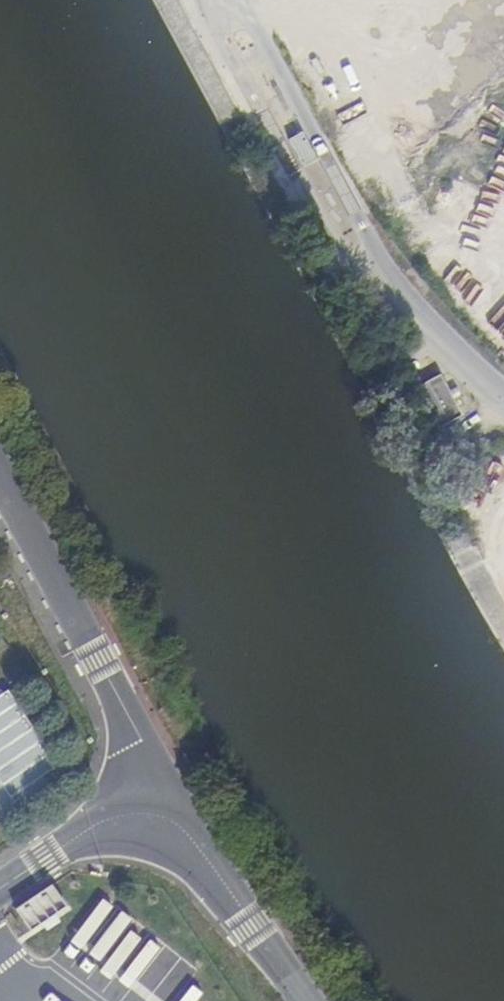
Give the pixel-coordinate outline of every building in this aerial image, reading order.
[(481,328),(503,339),(503,309),(493,303),(481,328)] [(426,425),(455,413),(439,374),(410,387),(426,425)] [(61,768),(3,679),(0,681),(0,808),(61,768)] [(21,928),(59,908),(48,887),(10,907),(21,928)]
